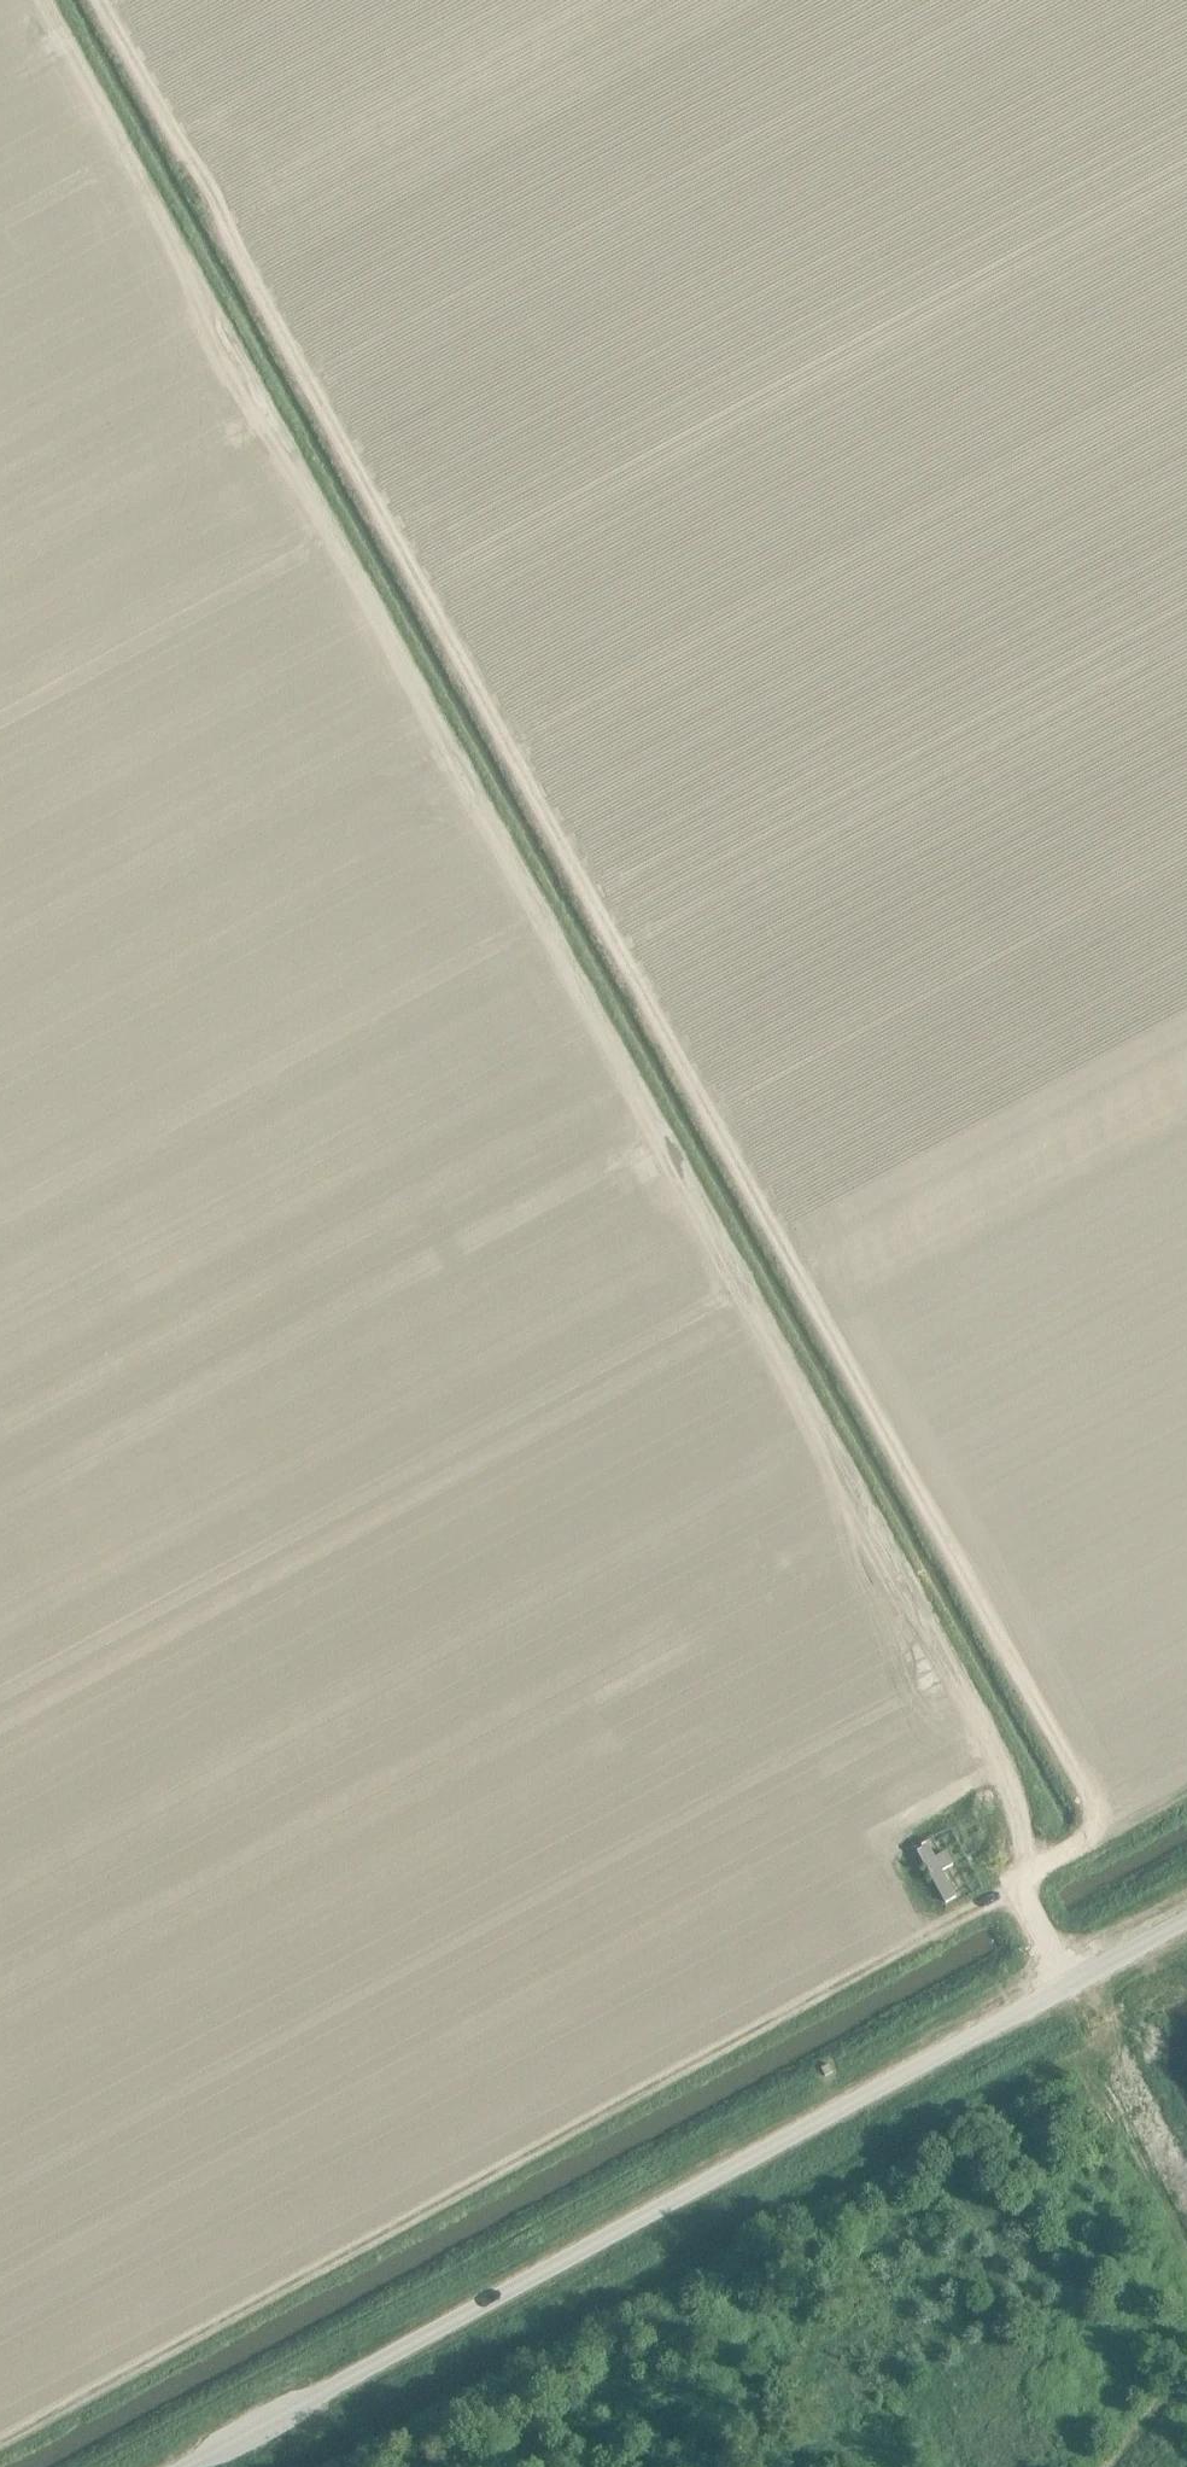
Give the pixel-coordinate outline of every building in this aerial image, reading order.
[(955,1874),(948,1855),(923,1864),(942,1912),(957,1907),(946,1878),(955,1874)]
